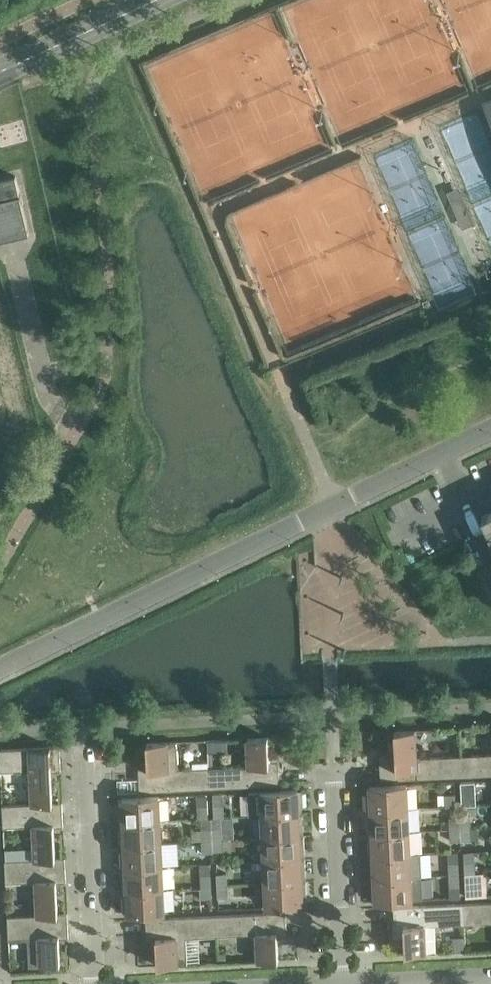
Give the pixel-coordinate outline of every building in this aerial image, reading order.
[(16,176),(0,179),(0,241),(29,234),(16,176)] [(490,532),(490,510),(482,515),(490,532)] [(482,567),(490,584),(490,562),(482,567)] [(457,776),(456,755),(417,757),(415,729),(394,730),(396,754),(379,755),(380,779),(457,776)] [(248,765),(208,767),(209,787),(280,784),(278,760),(269,760),(268,737),(247,737),(248,765)] [(178,768),(177,741),(147,742),(148,766),(139,767),(140,791),(209,787),(208,767),(178,768)] [(32,803),(53,802),(51,770),(61,770),(60,746),(0,748),(0,758),(1,771),(30,769),(32,803)] [(456,755),(457,776),(490,774),(490,753),(456,755)] [(461,781),(462,805),(476,804),(475,781),(461,781)] [(367,809),(408,807),(407,784),(366,786),(367,809)] [(302,789),(249,791),(250,815),(262,814),(303,812),(302,789)] [(442,794),(443,806),(456,805),(455,793),(442,794)] [(119,821),(160,819),(159,795),(118,798),(119,821)] [(33,825),(34,858),(55,857),(54,826),(63,825),(62,801),(53,802),(32,803),(2,804),(3,826),(33,825)] [(195,805),(195,817),(208,817),(207,804),(195,805)] [(213,804),(214,816),(227,816),(226,804),(213,804)] [(368,832),(409,830),(408,807),(367,809),(368,832)] [(262,814),(263,837),(304,835),(303,812),(262,814)] [(460,828),(473,827),(472,815),(459,816),(460,828)] [(460,828),(459,816),(446,816),(447,828),(460,828)] [(160,819),(119,821),(120,844),(161,842),(160,819)] [(211,827),(212,839),(225,839),(224,826),(211,827)] [(212,839),(211,827),(199,828),(199,840),(212,839)] [(473,839),(473,827),(460,828),(460,840),(473,839)] [(460,828),(447,828),(448,840),(460,840),(460,828)] [(369,855),(410,853),(409,830),(368,832),(369,855)] [(264,860),(305,858),(304,835),(263,837),(264,860)] [(212,839),(199,840),(200,853),(213,852),(212,839)] [(212,839),(213,852),(225,851),(225,839),(212,839)] [(161,842),(120,844),(121,867),(162,865),(179,864),(178,841),(161,842)] [(410,853),(369,855),(370,878),(420,875),(419,853),(410,853)] [(36,880),(37,914),(58,913),(57,881),(66,881),(65,857),(55,857),(34,858),(5,860),(6,882),(36,880)] [(264,860),(265,882),(306,881),(305,858),(264,860)] [(460,873),(460,861),(447,862),(447,874),(460,873)] [(475,861),(466,861),(466,873),(476,873),(475,861)] [(162,865),(121,867),(122,889),(163,887),(162,865)] [(230,884),(229,872),(217,873),(217,885),(230,884)] [(467,886),(479,885),(479,872),(466,873),(467,886)] [(210,885),(210,873),(197,874),(198,886),(210,885)] [(460,873),(447,874),(448,887),(461,886),(460,873)] [(421,899),(420,875),(370,878),(371,901),(421,899)] [(306,881),(265,882),(266,906),(307,904),(306,881)] [(218,897),(231,897),(230,884),(217,885),(218,897)] [(210,885),(198,886),(198,898),(211,898),(210,885)] [(124,913),(164,911),(163,887),(122,889),(124,913)] [(464,903),(464,923),(490,922),(490,901),(464,903)] [(405,953),(436,952),(435,924),(464,923),(464,903),(393,906),(394,930),(404,929),(405,953)] [(220,914),(221,935),(256,933),(257,960),(278,959),(277,935),(287,935),(285,911),(220,914)] [(58,913),(37,914),(8,915),(9,938),(30,937),(31,964),(60,963),(59,937),(69,936),(68,913),(58,913)] [(220,914),(145,918),(147,942),(156,941),(157,965),(187,964),(186,936),(221,935),(220,914)] [(465,936),(457,936),(458,951),(466,951),(465,936)]
